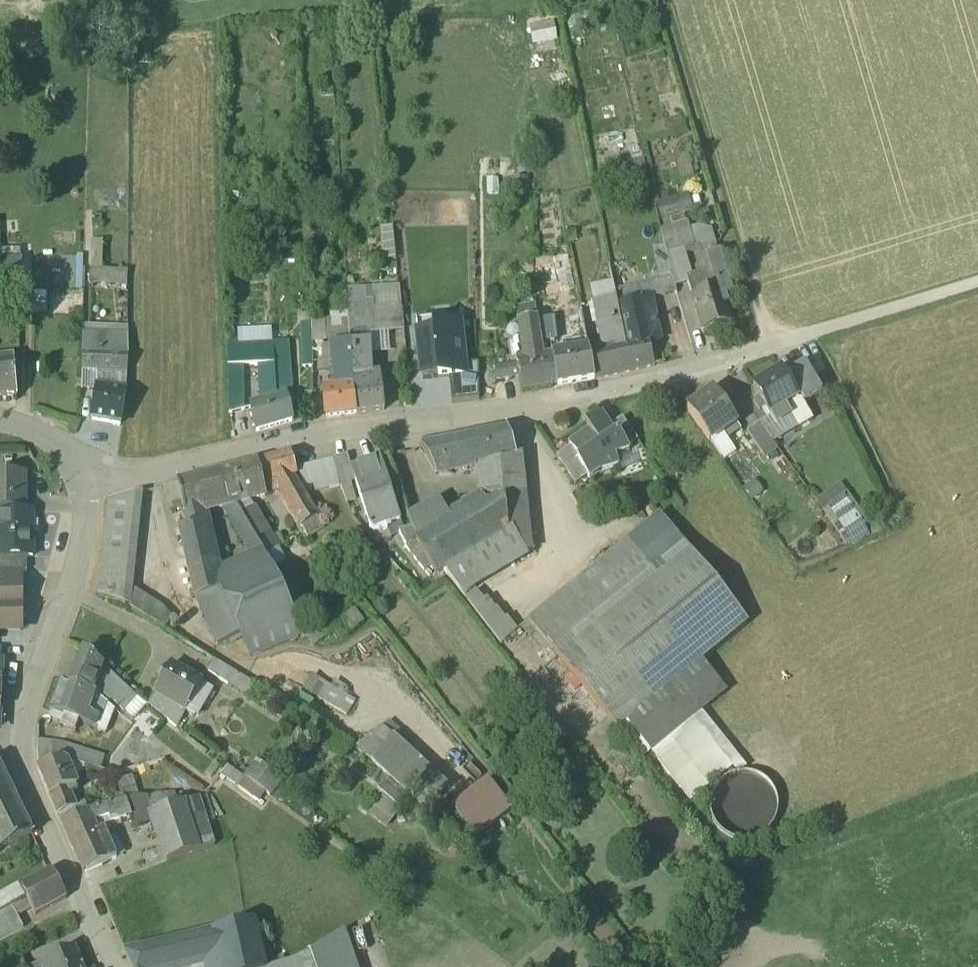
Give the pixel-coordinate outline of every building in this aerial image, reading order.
[(656,207),(661,222),(692,212),(688,197),(656,207)] [(687,223),(662,231),(664,246),(667,255),(684,250),(694,247),(687,223)] [(103,243),(92,242),(92,253),(103,253),(103,243)] [(716,244),(700,249),(703,260),(719,255),(716,244)] [(661,280),(672,277),(667,255),(664,246),(653,249),(661,280)] [(684,250),(667,255),(672,277),(675,287),(687,283),(693,281),(684,250)] [(103,253),(92,253),(92,270),(102,271),(103,253)] [(713,293),(704,295),(699,279),(693,281),(687,283),(703,332),(731,324),(724,299),(732,297),(719,255),(703,260),(713,293)] [(0,264),(0,268),(0,271),(0,278),(21,277),(20,263),(0,264)] [(661,282),(617,291),(620,304),(653,297),(653,298),(677,293),(675,287),(672,277),(661,280),(661,282)] [(347,290),(348,312),(363,312),(364,332),(404,331),(400,286),(347,290)] [(620,304),(618,305),(632,371),(654,365),(649,343),(662,340),(653,298),(653,297),(620,304)] [(616,298),(593,302),(604,352),(596,354),(602,378),(632,371),(618,305),(616,298)] [(348,312),(331,314),(332,320),(332,330),(349,329),(348,312)] [(363,312),(348,312),(349,329),(350,334),(364,332),(363,312)] [(532,319),(520,321),(525,356),(526,361),(543,354),(537,318),(532,319)] [(332,320),(311,320),(311,323),(312,352),(312,367),(303,367),(303,375),(334,371),(331,345),(332,320)] [(311,323),(302,324),(303,367),(312,367),(312,352),(311,323)] [(464,364),(460,323),(433,325),(434,330),(419,331),(422,375),(439,373),(439,378),(450,377),(465,376),(464,364)] [(128,335),(84,334),(83,371),(127,372),(128,353),(128,335)] [(289,341),(228,345),(228,366),(244,366),(258,365),(275,365),(277,399),(286,397),(293,397),(292,380),(289,341)] [(351,344),(351,355),(354,387),(371,385),(368,343),(351,344)] [(351,344),(331,345),(334,371),(336,389),(354,387),(351,355),(351,344)] [(589,348),(552,353),(553,358),(548,359),(552,386),(595,379),(589,348)] [(526,361),(519,364),(521,377),(523,390),(552,386),(548,359),(543,360),(543,354),(526,361)] [(525,356),(518,357),(519,364),(526,361),(525,356)] [(450,377),(452,401),(480,399),(479,362),(464,364),(465,376),(450,377)] [(0,365),(0,397),(18,399),(15,363),(0,365)] [(500,381),(521,377),(519,364),(497,368),(500,381)] [(275,365),(258,365),(261,404),(277,399),(275,365)] [(805,365),(784,377),(798,401),(801,405),(804,403),(821,393),(805,365)] [(244,366),(228,366),(229,382),(244,382),(244,366)] [(781,371),(753,388),(760,400),(765,408),(771,417),(785,408),(798,401),(784,377),(781,371)] [(244,382),(229,382),(229,414),(244,410),(244,382)] [(371,385),(354,387),(357,412),(384,409),(382,384),(371,385)] [(97,387),(93,420),(121,424),(126,391),(97,387)] [(336,389),(325,391),(327,416),(357,412),(354,387),(336,389)] [(714,391),(688,410),(710,442),(723,432),(737,423),(714,391)] [(261,404),(250,407),(256,431),(292,421),(286,397),(277,399),(261,404)] [(760,400),(755,403),(760,411),(765,408),(760,400)] [(801,405),(798,401),(785,408),(790,417),(798,429),(813,420),(804,403),(801,405)] [(785,408),(771,417),(776,426),(790,417),(785,408)] [(602,414),(586,426),(589,431),(569,444),(570,447),(580,460),(578,462),(588,476),(590,479),(599,472),(618,465),(615,456),(630,450),(627,447),(618,434),(616,435),(610,426),(602,414)] [(638,440),(622,418),(610,426),(616,435),(618,434),(627,447),(638,440)] [(760,424),(747,433),(765,459),(778,450),(760,424)] [(508,430),(421,448),(436,473),(481,464),(501,460),(516,456),(508,430)] [(723,432),(710,442),(726,464),(739,454),(723,432)] [(580,460),(570,447),(556,457),(576,485),(588,476),(578,462),(580,460)] [(291,454),(272,459),(274,481),(292,476),(297,474),(291,454)] [(347,455),(334,459),(340,483),(354,479),(351,467),(347,455)] [(513,530),(524,549),(531,545),(523,455),(516,456),(501,460),(508,531),(512,531),(513,530)] [(382,457),(351,467),(354,479),(365,517),(367,517),(373,531),(386,526),(387,529),(393,527),(392,524),(401,522),(395,507),(396,507),(382,457)] [(272,459),(258,463),(263,485),(274,481),(272,459)] [(340,483),(334,459),(322,462),(328,489),(341,486),(340,483)] [(451,521),(416,541),(417,542),(406,548),(431,579),(445,570),(463,594),(474,586),(527,553),(524,549),(513,530),(512,531),(508,531),(501,460),(481,464),(485,490),(488,506),(460,516),(451,521)] [(328,489),(322,462),(310,465),(314,484),(316,491),(328,489)] [(258,463),(220,472),(228,505),(235,504),(242,502),(265,495),(263,485),(258,463)] [(302,487),(314,484),(310,465),(298,467),(302,487)] [(220,472),(178,483),(183,507),(186,516),(184,516),(187,528),(179,530),(182,541),(207,535),(202,512),(226,506),(227,505),(228,505),(220,472)] [(0,475),(0,511),(25,511),(25,475),(0,475)] [(292,476),(274,481),(308,536),(324,527),(292,476)] [(755,482),(744,488),(751,500),(762,493),(755,482)] [(178,483),(164,487),(170,510),(183,507),(178,483)] [(825,512),(829,510),(845,498),(849,496),(841,485),(817,500),(825,512)] [(351,490),(344,492),(347,502),(354,499),(351,490)] [(407,512),(413,530),(416,541),(451,521),(460,516),(488,506),(485,490),(448,511),(438,496),(407,512)] [(172,618),(133,591),(144,493),(144,492),(141,492),(141,493),(111,500),(109,500),(99,595),(131,607),(130,609),(165,630),(172,618)] [(845,498),(829,510),(837,523),(854,511),(845,498)] [(254,508),(249,511),(248,508),(246,509),(242,502),(235,504),(265,555),(278,548),(267,530),(272,528),(269,523),(264,525),(254,508)] [(265,555),(235,504),(228,505),(227,505),(226,506),(228,515),(254,559),(217,575),(221,593),(196,599),(217,647),(240,636),(294,613),(273,568),(265,555)] [(0,511),(0,558),(27,558),(33,558),(33,511),(25,511),(0,511)] [(869,534),(854,511),(837,523),(853,545),(869,534)] [(660,514),(529,621),(538,632),(554,651),(685,545),(660,514)] [(413,530),(399,535),(406,548),(417,542),(416,541),(413,530)] [(217,575),(207,535),(182,541),(196,599),(221,593),(217,575)] [(685,545),(554,651),(617,730),(699,663),(748,623),(685,545)] [(23,572),(27,572),(27,558),(0,558),(0,572),(23,572)] [(0,572),(0,585),(21,585),(21,587),(23,587),(23,572),(0,572)] [(21,608),(21,587),(21,585),(0,585),(0,608),(21,608)] [(474,586),(463,594),(501,645),(518,632),(508,619),(505,621),(497,610),(495,611),(487,600),(485,601),(474,586)] [(0,608),(0,631),(21,631),(21,608),(0,608)] [(325,617),(304,633),(314,646),(335,631),(342,639),(365,623),(355,610),(332,626),(325,617)] [(294,613),(240,636),(249,657),(303,634),(294,613)] [(538,632),(529,621),(522,627),(531,637),(538,632)] [(104,667),(85,650),(71,685),(93,693),(98,680),(104,667)] [(234,671),(214,659),(213,659),(207,671),(227,683),(234,671)] [(699,663),(617,730),(641,760),(651,752),(700,712),(723,694),(699,663)] [(202,683),(171,665),(155,693),(186,711),(189,707),(201,685),(202,684),(202,683)] [(137,698),(104,667),(98,680),(115,695),(111,700),(125,711),(127,709),(137,698)] [(255,684),(234,671),(227,683),(249,696),(255,684)] [(305,692),(348,716),(356,703),(312,678),(305,692)] [(71,685),(64,682),(52,711),(65,717),(62,725),(76,731),(79,722),(94,728),(98,718),(88,714),(95,694),(93,693),(71,685)] [(212,691),(201,685),(189,707),(199,712),(212,691)] [(186,711),(155,693),(148,706),(177,727),(186,711)] [(148,706),(137,698),(127,709),(136,718),(148,706)] [(700,712),(651,752),(691,802),(729,772),(740,762),(700,712)] [(447,787),(382,725),(360,748),(425,810),(447,787)] [(116,776),(121,764),(119,763),(63,745),(61,748),(63,760),(67,760),(116,776)] [(61,748),(38,747),(38,768),(63,760),(61,748)] [(141,758),(122,752),(119,763),(121,764),(137,769),(141,758)] [(63,760),(38,768),(58,815),(76,807),(76,806),(73,802),(69,789),(76,786),(67,760),(63,760)] [(282,780),(257,762),(238,790),(259,805),(267,794),(270,796),(282,780)] [(776,821),(778,807),(775,794),(768,783),(757,776),(744,774),(731,777),(720,784),(712,795),(710,808),(713,821),(720,832),(731,840),(744,842),(757,839),(768,832),(776,821)] [(132,778),(119,782),(123,794),(125,801),(127,801),(137,797),(139,797),(132,778)] [(0,784),(0,811),(17,803),(7,781),(0,784)] [(457,808),(479,837),(512,813),(491,784),(457,808)] [(373,814),(387,826),(405,805),(385,787),(373,800),(380,806),(373,814)] [(123,794),(104,800),(106,807),(125,801),(123,794)] [(175,794),(148,798),(152,814),(178,805),(175,794)] [(178,805),(152,814),(163,849),(168,862),(200,852),(216,847),(200,798),(178,805)] [(106,807),(89,812),(94,822),(109,818),(111,823),(132,817),(127,801),(125,801),(106,807)] [(79,805),(76,806),(76,807),(58,815),(63,824),(89,812),(85,802),(79,805)] [(0,811),(0,829),(24,817),(17,803),(0,811)] [(89,812),(63,824),(84,873),(111,861),(94,822),(89,812)] [(0,829),(0,853),(33,834),(24,817),(0,829)] [(163,849),(144,856),(148,869),(168,862),(163,849)] [(52,870),(22,886),(27,898),(36,914),(66,898),(52,870)] [(0,897),(0,914),(12,907),(27,898),(22,886),(21,885),(0,897)] [(0,914),(0,941),(1,941),(23,928),(12,907),(0,914)] [(125,953),(128,961),(131,966),(178,966),(219,957),(221,966),(265,966),(255,923),(125,953)] [(346,928),(281,966),(360,966),(346,928)] [(31,966),(83,966),(75,948),(31,966)]
